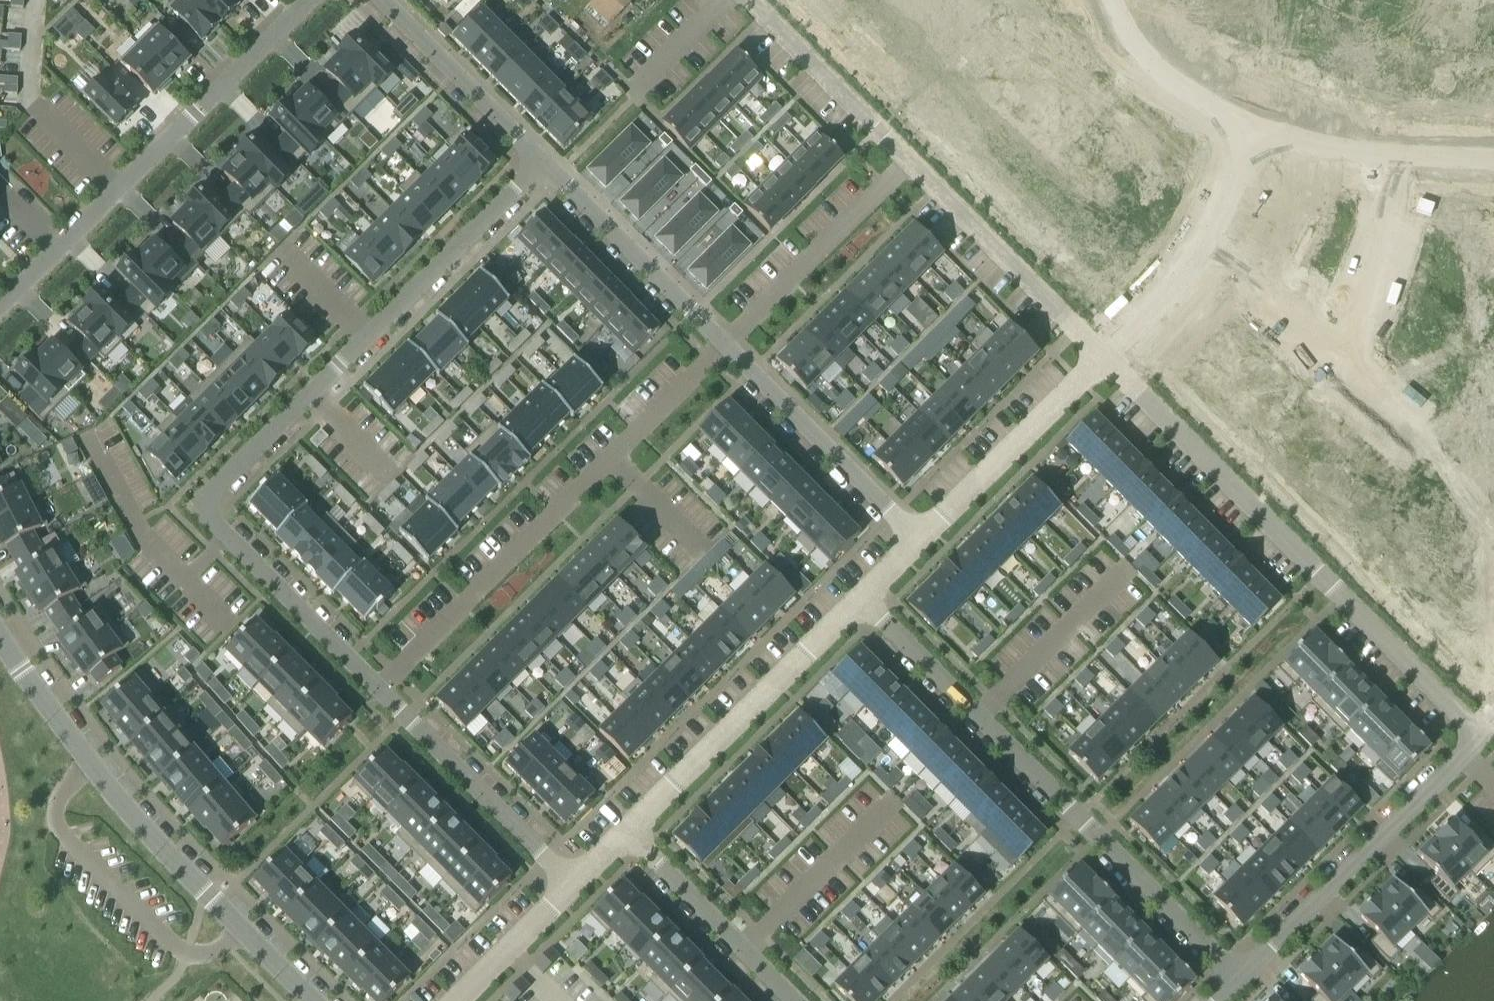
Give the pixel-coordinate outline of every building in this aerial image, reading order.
[(168,7),(203,41),(206,38),(208,40),(219,28),(218,26),(221,24),(197,0),(175,0),(168,7)] [(221,24),(238,6),(232,0),(197,0),(221,24)] [(532,0),(521,0),(518,3),(523,9),(532,0)] [(585,10),(584,10),(604,30),(629,3),(626,0),(594,0),(585,10)] [(917,0),(925,9),(931,3),(928,0),(917,0)] [(1337,7),(1348,11),(1351,3),(1342,0),(1339,0),(1337,7)] [(1421,5),(1421,17),(1429,17),(1429,5),(1421,5)] [(72,9),(63,18),(75,31),(85,21),(72,9)] [(483,9),(454,38),(468,52),(497,23),(483,9)] [(1370,9),(1367,17),(1378,20),(1381,13),(1370,9)] [(941,13),(935,19),(944,27),(949,22),(941,13)] [(1381,13),(1378,20),(1389,24),(1392,16),(1381,13)] [(1243,14),(1230,53),(1252,60),(1264,21),(1243,14)] [(548,16),(539,25),(545,30),(554,22),(548,16)] [(1421,17),(1420,28),(1428,29),(1429,17),(1421,17)] [(75,31),(63,18),(53,28),(65,41),(75,31)] [(1401,20),(1397,31),(1405,33),(1409,22),(1401,19),(1401,20)] [(1466,41),(1493,42),(1493,21),(1467,20),(1466,41)] [(1264,21),(1252,60),(1272,66),(1285,28),(1264,21)] [(545,30),(550,36),(559,27),(554,22),(545,30)] [(949,22),(944,27),(952,36),(958,30),(949,22)] [(497,23),(468,52),(482,66),(511,37),(497,23)] [(445,24),(438,30),(446,38),(452,31),(445,24)] [(172,77),(190,60),(155,25),(138,43),(172,77)] [(1285,28),(1272,66),(1293,73),(1305,35),(1285,28)] [(21,43),(21,35),(9,34),(9,42),(21,43)] [(357,34),(341,50),(379,88),(395,73),(392,70),(395,67),(384,56),(381,59),(357,34)] [(1305,35),(1293,73),(1312,79),(1311,84),(1312,84),(1326,42),(1305,35)] [(511,37),(482,66),(495,80),(524,51),(511,37)] [(1465,63),(1493,64),(1493,42),(1466,41),(1465,63)] [(9,42),(8,50),(20,51),(21,43),(9,42)] [(1326,42),(1312,84),(1332,91),(1345,53),(1325,46),(1327,42),(1326,42)] [(138,43),(120,60),(155,95),(158,92),(159,94),(172,82),(170,80),(172,77),(138,43)] [(572,58),(581,49),(575,43),(566,52),(572,58)] [(524,51),(495,80),(509,93),(545,57),(532,44),(525,51),(524,51)] [(1420,48),(1419,60),(1427,60),(1428,48),(1420,48)] [(586,55),(581,49),(572,58),(577,63),(586,55)] [(343,54),(326,71),(337,82),(328,91),(352,115),(379,88),(341,50),(340,51),(343,54)] [(763,77),(737,51),(722,66),(748,92),(763,77)] [(1064,56),(1043,77),(1055,88),(1062,82),(1077,97),(1105,68),(1089,51),(1074,66),(1064,56)] [(1345,53),(1332,91),(1353,98),(1365,60),(1345,53)] [(545,57),(509,93),(521,106),(522,107),(558,71),(545,57)] [(1365,60),(1353,98),(1373,104),(1386,66),(1365,60)] [(1419,60),(1419,72),(1427,72),(1427,60),(1419,60)] [(1465,84),(1493,85),(1493,64),(1465,63),(1465,84)] [(975,64),(969,70),(978,78),(983,73),(975,64)] [(748,92),(722,66),(708,80),(733,106),(748,92)] [(1386,66),(1373,104),(1395,111),(1407,73),(1386,66)] [(1105,68),(1077,97),(1092,112),(1085,118),(1096,130),(1118,109),(1108,99),(1122,85),(1105,68)] [(558,71),(522,107),(536,120),(565,91),(552,78),(559,71),(558,71)] [(593,79),(599,85),(607,76),(602,71),(593,79)] [(983,73),(978,78),(986,87),(992,81),(983,73)] [(119,124),(121,126),(133,114),(132,112),(135,109),(127,102),(128,100),(118,89),(116,91),(100,74),(82,93),(116,127),(119,124)] [(613,82),(607,76),(599,85),(604,90),(613,82)] [(6,85),(18,86),(18,78),(0,77),(0,85),(6,85)] [(733,106),(708,80),(694,94),(719,120),(733,106)] [(17,94),(18,86),(6,85),(6,94),(17,94)] [(289,102),(288,103),(326,141),(352,115),(328,91),(320,99),(309,89),(292,105),(289,102)] [(565,91),(536,120),(549,134),(579,105),(565,91)] [(1418,91),(1418,103),(1426,103),(1426,92),(1418,91)] [(394,111),(403,120),(420,103),(411,94),(394,111)] [(705,134),(719,120),(694,94),(679,109),(705,134)] [(1005,95),(999,101),(1008,109),(1014,103),(1005,95)] [(288,103),(272,119),(286,133),(277,142),(298,162),(307,153),(310,157),(326,141),(288,103)] [(776,103),(767,111),(773,117),(782,109),(776,103)] [(1014,103),(1008,109),(1016,117),(1022,112),(1014,103)] [(1418,103),(1417,115),(1425,115),(1426,103),(1418,103)] [(579,105),(549,134),(563,148),(593,119),(579,105)] [(425,108),(418,115),(426,122),(433,115),(425,108)] [(705,134),(679,109),(664,124),(689,150),(705,134)] [(759,120),(765,126),(773,117),(767,111),(759,120)] [(784,128),(792,119),(786,113),(778,122),(784,128)] [(418,115),(412,121),(419,129),(426,122),(418,115)] [(1125,121),(1104,142),(1116,154),(1123,147),(1138,162),(1166,134),(1150,117),(1135,131),(1125,121)] [(769,130),(775,136),(784,128),(778,122),(769,130)] [(381,123),(375,129),(384,138),(390,132),(381,123)] [(1035,125),(1030,131),(1038,140),(1044,134),(1035,125)] [(588,170),(606,188),(650,145),(632,126),(588,170)] [(462,127),(447,142),(481,177),(496,161),(462,127)] [(747,132),(739,140),(745,146),(753,138),(747,132)] [(818,132),(803,147),(828,173),(844,158),(818,132)] [(673,143),(665,134),(659,140),(667,148),(673,143)] [(1044,134),(1038,140),(1047,148),(1052,142),(1044,134)] [(1166,134),(1138,162),(1153,177),(1146,184),(1157,196),(1179,175),(1169,165),(1183,150),(1166,134)] [(255,136),(238,152),(276,190),(292,174),(286,167),(294,159),(297,162),(298,162),(277,142),(269,150),(255,136)] [(395,138),(388,144),(396,152),(402,146),(395,138)] [(736,154),(745,146),(739,140),(730,148),(736,154)] [(453,150),(438,164),(465,192),(479,178),(480,178),(481,177),(447,142),(446,143),(453,150)] [(755,156),(763,148),(757,142),(749,150),(755,156)] [(388,144),(381,152),(389,159),(396,152),(388,144)] [(814,187),(828,173),(803,147),(788,162),(814,187)] [(749,150),(740,159),(746,165),(755,156),(749,150)] [(241,156),(224,173),(235,184),(226,192),(250,216),(276,190),(238,152),(238,153),(241,156)] [(724,154),(715,163),(721,169),(730,160),(724,154)] [(620,203),(639,221),(683,178),(664,159),(620,203)] [(1021,159),(993,188),(1008,204),(1021,191),(1022,192),(1025,189),(1025,188),(1037,175),(1021,159)] [(788,162),(774,176),(800,202),(814,187),(788,162)] [(438,164),(423,180),(450,207),(465,192),(438,164)] [(704,174),(696,165),(690,171),(698,179),(704,174)] [(740,171),(734,165),(726,174),(732,179),(740,171)] [(364,170),(357,177),(364,184),(371,177),(364,170)] [(1080,170),(1074,176),(1083,184),(1088,179),(1080,170)] [(416,173),(401,188),(434,222),(450,207),(423,180),(416,173)] [(707,187),(712,182),(704,174),(698,179),(707,187)] [(785,216),(800,202),(774,176),(760,190),(785,216)] [(357,177),(351,183),(358,190),(364,184),(357,177)] [(319,184),(294,208),(304,218),(329,193),(319,184)] [(1095,185),(1089,191),(1098,200),(1104,194),(1095,185)] [(203,187),(187,203),(222,237),(246,213),(249,217),(250,216),(226,192),(218,201),(203,187)] [(407,196),(392,210),(419,238),(420,237),(434,222),(401,188),(400,189),(407,196)] [(1034,204),(1021,216),(1037,233),(1066,204),(1050,188),(1037,201),(1036,200),(1033,203),(1034,204)] [(770,231),(785,216),(760,190),(745,205),(770,231)] [(700,194),(656,238),(674,257),(718,213),(700,194)] [(1104,194),(1098,200),(1106,208),(1112,202),(1104,194)] [(1426,213),(1429,203),(1414,198),(1411,208),(1426,213)] [(334,213),(341,206),(334,199),(327,206),(334,213)] [(1345,199),(1341,210),(1348,212),(1352,201),(1345,199)] [(190,207),(173,224),(184,234),(175,243),(199,267),(200,266),(196,263),(222,237),(187,203),(190,207)] [(1066,204),(1037,233),(1052,248),(1081,219),(1066,204)] [(743,213),(735,205),(729,210),(738,219),(743,213)] [(327,220),(334,213),(327,206),(320,213),(327,220)] [(1134,208),(1128,213),(1137,222),(1142,216),(1134,208)] [(392,210),(377,225),(404,253),(419,238),(392,210)] [(1341,210),(1337,221),(1345,223),(1348,212),(1341,210)] [(518,238),(533,253),(559,228),(543,212),(518,238)] [(1142,216),(1137,222),(1145,230),(1151,225),(1142,216)] [(1081,219),(1052,248),(1068,263),(1104,226),(1104,225),(1095,234),(1081,219)] [(377,225),(362,241),(389,268),(404,253),(377,225)] [(915,225),(901,239),(930,268),(944,254),(915,225)] [(1104,226),(1068,263),(1068,264),(1077,256),(1091,270),(1120,242),(1104,226)] [(278,227),(269,236),(279,245),(288,237),(278,227)] [(732,227),(688,271),(707,290),(751,246),(732,227)] [(573,242),(559,228),(533,253),(548,268),(573,242)] [(1332,235),(1329,246),(1336,249),(1340,238),(1332,235)] [(901,239),(887,252),(916,282),(930,268),(901,239)] [(135,254),(135,255),(173,293),(199,267),(175,243),(167,252),(156,241),(139,258),(135,254)] [(362,241),(345,257),(373,284),(389,268),(362,241)] [(573,242),(548,268),(562,282),(587,257),(573,242)] [(1091,270),(1091,271),(1107,286),(1120,274),(1124,271),(1123,270),(1136,258),(1120,242),(1091,270)] [(1329,246),(1325,257),(1333,260),(1336,249),(1329,246)] [(887,252),(874,266),(903,295),(916,282),(887,252)] [(135,255),(119,271),(133,285),(124,294),(148,318),(173,293),(135,255)] [(587,257),(562,282),(576,296),(602,271),(587,257)] [(499,270),(508,278),(513,272),(505,264),(499,270)] [(1323,265),(1319,276),(1326,278),(1330,267),(1323,265)] [(874,266),(860,279),(889,309),(903,295),(874,266)] [(510,300),(481,271),(480,273),(466,287),(494,315),(509,301),(509,302),(510,300)] [(616,285),(602,271),(576,296),(590,311),(616,285)] [(516,286),(522,281),(513,272),(508,278),(516,286)] [(860,279),(846,293),(875,322),(889,309),(860,279)] [(950,289),(959,297),(964,291),(956,283),(950,289)] [(590,311),(605,325),(630,300),(625,294),(616,285),(590,311)] [(480,330),(494,315),(466,287),(452,301),(480,330)] [(101,288),(85,304),(123,342),(124,341),(121,338),(144,314),(147,318),(148,318),(124,294),(116,302),(101,288)] [(244,289),(237,296),(244,303),(251,296),(244,289)] [(950,289),(945,294),(953,303),(959,297),(950,289)] [(528,299),(536,307),(542,301),(534,293),(528,299)] [(846,293),(833,306),(862,336),(875,322),(846,293)] [(1225,295),(1220,301),(1228,309),(1234,304),(1225,295)] [(237,296),(230,302),(238,309),(244,303),(237,296)] [(970,312),(975,306),(967,297),(961,303),(970,312)] [(605,325),(619,339),(644,314),(630,300),(605,325)] [(466,343),(480,330),(452,301),(438,315),(437,315),(469,347),(466,343)] [(551,309),(542,301),(536,307),(545,315),(551,309)] [(85,304),(68,322),(82,336),(73,345),(90,361),(99,353),(105,360),(123,342),(85,304)] [(1234,304),(1228,309),(1236,318),(1242,312),(1234,304)] [(833,306),(819,320),(848,349),(862,336),(833,306)] [(929,310),(923,316),(932,324),(937,319),(929,310)] [(286,313),(270,330),(298,358),(315,342),(286,313)] [(951,313),(946,318),(954,327),(960,321),(951,313)] [(660,329),(644,314),(619,339),(634,355),(660,329)] [(468,347),(468,348),(469,347),(437,315),(436,316),(440,319),(426,333),(454,361),(468,347)] [(926,330),(932,324),(923,316),(917,321),(926,330)] [(940,324),(949,332),(954,327),(946,318),(940,324)] [(213,319),(206,326),(213,333),(220,326),(213,319)] [(819,320),(805,333),(835,363),(848,349),(819,320)] [(565,336),(571,330),(563,322),(557,327),(565,336)] [(1010,324),(996,338),(1025,367),(1039,353),(1010,324)] [(206,326),(200,332),(207,340),(213,333),(206,326)] [(1239,326),(1233,331),(1241,340),(1247,334),(1239,326)] [(249,338),(249,339),(283,373),(297,360),(298,358),(270,330),(268,331),(255,344),(249,338)] [(523,344),(531,336),(525,330),(517,338),(523,344)] [(571,330),(565,336),(574,344),(579,338),(571,330)] [(986,331),(971,346),(979,354),(980,353),(1009,382),(1025,367),(996,338),(994,339),(986,331)] [(440,375),(454,361),(426,333),(411,347),(440,376),(440,375)] [(805,333),(792,347),(821,376),(835,363),(805,333)] [(537,351),(545,343),(539,337),(531,345),(537,351)] [(904,351),(910,346),(901,337),(896,343),(904,351)] [(515,351),(523,344),(517,338),(509,346),(515,351)] [(245,342),(233,354),(268,388),(279,377),(283,373),(249,339),(245,342)] [(33,356),(32,357),(70,394),(88,377),(81,370),(90,361),(73,345),(64,353),(54,342),(37,359),(33,356)] [(896,343),(890,348),(899,357),(904,351),(896,343)] [(921,343),(915,349),(924,357),(929,352),(921,343)] [(439,376),(440,376),(411,347),(411,348),(407,345),(406,346),(407,346),(394,358),(422,387),(436,373),(439,376)] [(529,359),(537,351),(531,345),(523,353),(529,359)] [(1257,345),(1252,350),(1260,359),(1266,353),(1257,345)] [(792,347),(777,361),(807,391),(821,376),(792,347)] [(915,349),(901,362),(910,371),(924,357),(915,349)] [(182,350),(175,357),(182,364),(189,357),(182,350)] [(586,357),(594,365),(600,359),(592,351),(586,357)] [(979,354),(965,368),(994,397),(1009,382),(980,353),(979,354)] [(1266,353),(1260,359),(1268,367),(1274,361),(1266,353)] [(228,359),(218,369),(252,403),(262,393),(267,388),(267,389),(268,388),(233,354),(228,359)] [(32,357),(16,372),(31,387),(19,398),(43,422),(70,394),(32,357)] [(175,357),(169,363),(176,370),(182,364),(175,357)] [(408,401),(422,387),(394,358),(380,373),(408,401)] [(494,373),(502,365),(496,359),(488,367),(494,373)] [(574,360),(559,375),(588,403),(602,389),(604,388),(575,359),(574,360)] [(608,367),(600,359),(594,365),(602,373),(608,367)] [(874,364),(869,370),(877,378),(883,373),(874,364)] [(507,380),(516,372),(510,366),(502,374),(507,380)] [(486,380),(494,373),(488,367),(480,375),(486,380)] [(965,368),(950,383),(979,413),(994,397),(965,368)] [(211,376),(203,384),(237,418),(245,410),(252,403),(218,369),(211,376)] [(869,370),(863,375),(871,384),(877,378),(869,370)] [(1285,372),(1279,378),(1287,386),(1293,380),(1285,372)] [(382,406),(393,417),(394,416),(394,415),(408,401),(380,373),(365,387),(364,388),(375,399),(374,400),(381,407),(382,406)] [(499,388),(507,380),(502,374),(494,382),(499,388)] [(890,374),(885,379),(893,388),(899,382),(890,374)] [(543,385),(542,386),(574,418),(575,417),(574,416),(588,403),(559,375),(546,388),(543,385)] [(879,385),(887,393),(893,388),(885,379),(879,385)] [(152,380),(145,387),(152,394),(159,387),(152,380)] [(1293,380),(1287,386),(1295,394),(1301,389),(1293,380)] [(950,383),(934,399),(964,428),(979,413),(950,383)] [(194,393),(188,399),(195,406),(222,433),(223,432),(228,427),(237,418),(203,384),(194,393)] [(542,386),(528,401),(556,429),(570,415),(573,418),(574,418),(542,386)] [(115,387),(107,394),(118,405),(125,397),(115,387)] [(145,387),(139,393),(146,400),(152,394),(145,387)] [(465,402),(473,394),(467,388),(459,396),(465,402)] [(847,391),(841,397),(850,405),(855,400),(847,391)] [(478,408),(486,401),(481,395),(473,403),(478,408)] [(813,395),(806,402),(819,415),(826,408),(813,395)] [(457,410),(465,402),(459,396),(451,404),(457,410)] [(1254,396),(1228,422),(1241,435),(1267,409),(1254,396)] [(844,411),(850,405),(841,397),(836,402),(844,411)] [(0,407),(0,409),(19,428),(28,420),(28,419),(9,399),(0,407)] [(188,399),(173,414),(180,421),(207,448),(222,433),(195,406),(188,399)] [(934,399),(919,414),(948,443),(964,428),(934,399)] [(528,401),(513,415),(542,443),(556,429),(528,401)] [(729,401),(699,430),(714,444),(743,415),(729,401)] [(130,402),(123,409),(130,416),(137,409),(130,402)] [(1320,402),(1314,408),(1323,416),(1329,411),(1320,402)] [(470,416),(478,408),(473,403),(465,410),(470,416)] [(860,404),(854,410),(862,418),(868,413),(860,404)] [(1267,409),(1241,435),(1255,449),(1281,424),(1267,409)] [(862,418),(854,410),(848,415),(857,424),(862,418)] [(173,414),(158,429),(192,464),(207,449),(173,414)] [(919,414),(904,429),(933,458),(948,443),(919,414)] [(494,423),(493,424),(531,461),(531,460),(528,457),(542,443),(513,415),(500,428),(499,428),(494,423)] [(743,415),(714,444),(727,458),(757,429),(743,415)] [(436,430),(444,422),(438,416),(430,424),(436,430)] [(1096,416),(1069,443),(1084,459),(1112,432),(1096,416)] [(1334,416),(1328,422),(1336,430),(1342,424),(1334,416)] [(428,438),(436,430),(430,424),(422,432),(428,438)] [(450,437),(458,430),(452,424),(444,432),(450,437)] [(493,424),(479,438),(516,475),(530,461),(531,461),(493,424)] [(1342,424),(1336,430),(1345,438),(1350,433),(1342,424)] [(164,437),(142,459),(155,483),(167,471),(176,480),(192,464),(158,429),(157,430),(164,437)] [(757,429),(727,458),(741,472),(770,443),(757,429)] [(904,429),(888,444),(918,474),(933,458),(904,429)] [(442,445),(450,437),(444,432),(436,439),(442,445)] [(1112,432),(1084,459),(1100,474),(1127,447),(1112,432)] [(479,438),(465,452),(502,489),(502,488),(516,475),(479,438)] [(1064,438),(1055,447),(1060,452),(1069,443),(1064,438)] [(72,440),(61,446),(67,457),(78,451),(72,440)] [(770,443),(741,472),(756,487),(785,458),(770,443)] [(1361,443),(1355,449),(1364,457),(1369,452),(1361,443)] [(888,444),(874,458),(903,488),(918,474),(888,444)] [(1127,447),(1100,474),(1115,490),(1142,462),(1127,447)] [(470,458),(456,472),(484,500),(498,487),(501,490),(502,489),(465,452),(464,453),(470,458)] [(1369,452),(1364,457),(1372,466),(1378,460),(1369,452)] [(420,466),(428,459),(423,453),(415,460),(420,466)] [(314,471),(319,465),(311,457),(306,463),(314,471)] [(785,458),(756,487),(771,502),(801,473),(785,458)] [(685,473),(693,465),(688,459),(679,468),(685,473)] [(412,474),(420,466),(415,460),(406,468),(412,474)] [(1142,462),(1115,490),(1130,505),(1157,478),(1142,462)] [(1416,463),(1416,474),(1424,475),(1424,463),(1416,463)] [(322,479),(327,473),(319,465),(314,471),(322,479)] [(699,470),(693,465),(685,473),(690,479),(699,470)] [(1388,470),(1382,476),(1391,484),(1396,479),(1388,470)] [(454,473),(441,487),(470,515),(484,500),(456,472),(454,473)] [(0,481),(0,522),(37,503),(37,502),(30,506),(20,485),(14,473),(0,481)] [(801,473),(771,502),(786,518),(816,489),(801,473)] [(1052,474),(1047,479),(1055,488),(1061,482),(1052,474)] [(1416,474),(1415,486),(1423,486),(1424,475),(1416,474)] [(251,505),(265,520),(293,491),(279,477),(278,475),(267,487),(266,486),(260,492),(260,493),(249,504),(250,506),(251,505)] [(93,476),(82,482),(88,493),(99,487),(93,476)] [(1157,478),(1130,505),(1145,520),(1172,493),(1157,478)] [(1396,479),(1391,484),(1399,493),(1405,487),(1396,479)] [(392,495),(400,487),(394,481),(386,489),(392,495)] [(1033,481),(1017,497),(1044,524),(1060,508),(1033,481)] [(1063,497),(1069,491),(1061,482),(1055,488),(1063,497)] [(342,500),(347,494),(339,486),(334,492),(342,500)] [(712,501),(720,492),(715,486),(706,495),(712,501)] [(427,500),(427,501),(455,529),(456,529),(470,515),(441,487),(428,500),(427,500)] [(384,503),(392,495),(386,489),(378,497),(384,503)] [(816,489),(786,518),(802,533),(831,504),(816,489)] [(307,505),(293,491),(265,520),(278,533),(275,536),(276,537),(308,505),(307,505)] [(726,498),(720,492),(712,501),(717,506),(726,498)] [(1172,493),(1145,520),(1160,535),(1188,508),(1172,493)] [(350,508),(356,502),(347,494),(342,500),(350,508)] [(1415,496),(1414,508),(1422,508),(1423,496),(1415,496)] [(1017,497),(1002,512),(1029,539),(1044,524),(1017,497)] [(429,504),(415,518),(444,546),(457,533),(458,533),(459,532),(456,529),(455,529),(427,501),(426,501),(429,504)] [(0,522),(0,544),(2,548),(8,545),(13,556),(32,547),(31,547),(38,543),(32,533),(42,528),(48,525),(37,503),(0,522)] [(831,504),(802,533),(817,548),(846,519),(831,504)] [(1398,504),(1398,516),(1406,516),(1406,504),(1398,504)] [(277,538),(277,537),(291,551),(328,514),(327,514),(319,522),(305,509),(308,506),(308,505),(276,537),(277,538)] [(1077,510),(1086,519),(1091,513),(1083,505),(1077,510)] [(1188,508),(1160,535),(1176,551),(1203,524),(1188,508)] [(1414,508),(1414,520),(1422,520),(1422,508),(1414,508)] [(1002,512),(986,527),(1013,555),(1029,539),(1002,512)] [(1100,522),(1091,513),(1086,519),(1094,527),(1100,522)] [(296,556),(305,565),(342,529),(328,515),(328,514),(291,551),(296,556)] [(371,528),(376,523),(368,515),(363,520),(371,528)] [(401,532),(400,533),(429,562),(430,561),(429,560),(444,546),(415,518),(401,532)] [(618,519),(604,534),(633,563),(647,549),(618,519)] [(846,519),(817,548),(831,563),(860,533),(846,519)] [(379,536),(384,531),(376,523),(371,528),(379,536)] [(1203,524),(1176,551),(1191,566),(1218,539),(1203,524)] [(986,527),(971,542),(998,570),(1013,555),(986,527)] [(357,543),(356,542),(356,543),(342,529),(305,565),(319,580),(357,543)] [(1413,530),(1413,542),(1421,542),(1421,530),(1413,530)] [(32,547),(13,556),(14,558),(22,570),(17,573),(22,582),(19,584),(25,594),(74,565),(74,564),(66,569),(55,551),(63,546),(55,534),(38,543),(31,547),(32,547)] [(604,534),(589,549),(618,578),(633,563),(604,534)] [(751,542),(757,548),(765,539),(760,534),(751,542)] [(1108,541),(1116,549),(1122,544),(1113,535),(1108,541)] [(771,545),(765,539),(757,548),(762,553),(771,545)] [(1218,539),(1191,566),(1206,581),(1233,554),(1218,539)] [(723,540),(717,545),(726,554),(732,548),(723,540)] [(971,542),(956,558),(983,585),(998,570),(971,542)] [(1413,542),(1413,553),(1421,554),(1421,542),(1413,542)] [(333,594),(333,595),(365,563),(362,566),(349,552),(357,544),(357,543),(319,580),(333,594)] [(400,558),(405,552),(397,544),(392,550),(400,558)] [(1081,544),(1072,553),(1078,558),(1086,550),(1081,544)] [(1124,558),(1130,552),(1122,544),(1116,549),(1124,558)] [(712,551),(720,560),(726,554),(717,545),(712,551)] [(589,549),(573,564),(602,593),(618,578),(589,549)] [(1146,551),(1131,565),(1138,572),(1140,573),(1146,580),(1152,574),(1151,573),(1159,565),(1146,551)] [(408,565),(413,560),(405,552),(400,558),(408,565)] [(1069,567),(1078,558),(1072,553),(1064,561),(1069,567)] [(1233,554),(1206,581),(1221,597),(1249,570),(1233,554)] [(956,558),(940,573),(967,600),(983,585),(956,558)] [(337,592),(351,606),(379,578),(366,564),(365,563),(333,595),(334,595),(337,592)] [(1412,563),(1412,575),(1420,575),(1420,564),(1412,563)] [(573,564),(558,579),(587,609),(602,593),(573,564)] [(781,573),(787,578),(795,570),(790,564),(781,573)] [(74,565),(25,594),(33,607),(36,605),(42,614),(47,611),(54,623),(78,608),(77,607),(70,596),(79,591),(87,586),(74,565)] [(766,566),(752,580),(781,609),(795,595),(766,566)] [(692,570),(687,576),(695,584),(701,579),(692,570)] [(795,570),(787,578),(793,584),(801,575),(795,570)] [(1249,570),(1221,597),(1237,612),(1264,585),(1249,570)] [(940,573),(925,588),(952,615),(967,600),(940,573)] [(1050,574),(1042,583),(1047,589),(1056,580),(1050,574)] [(1152,574),(1146,580),(1155,589),(1161,583),(1152,574)] [(1412,575),(1411,587),(1419,587),(1420,575),(1412,575)] [(690,590),(695,584),(687,576),(681,581),(690,590)] [(395,593),(394,592),(393,592),(379,578),(351,606),(365,620),(366,622),(377,610),(378,611),(385,605),(384,604),(395,593)] [(659,578),(653,583),(662,592),(667,586),(659,578)] [(558,579),(543,594),(572,624),(587,609),(558,579)] [(752,580),(737,595),(766,624),(781,609),(752,580)] [(656,597),(662,592),(653,583),(648,589),(656,597)] [(1047,589),(1042,583),(1033,591),(1039,597),(1047,589)] [(1264,585),(1237,612),(1252,628),(1280,601),(1264,585)] [(925,588),(909,604),(936,631),(952,615),(925,588)] [(1411,592),(1411,600),(1423,600),(1423,592),(1411,592)] [(543,594),(527,610),(557,639),(572,624),(543,594)] [(737,595),(721,610),(750,640),(766,624),(737,595)] [(1168,602),(1177,611),(1183,605),(1174,597),(1168,602)] [(662,601),(656,606),(664,615),(670,609),(662,601)] [(146,603),(137,609),(144,620),(155,612),(146,603)] [(1020,605),(1011,614),(1017,619),(1025,611),(1020,605)] [(1191,614),(1183,605),(1177,611),(1185,619),(1191,614)] [(78,608),(54,623),(63,635),(58,638),(64,646),(61,649),(69,659),(115,626),(101,606),(85,618),(78,608)] [(650,612),(659,620),(664,615),(656,606),(650,612)] [(628,608),(623,614),(631,622),(637,617),(628,608)] [(1147,608),(1141,614),(1150,622),(1156,616),(1147,608)] [(527,610),(512,625),(541,654),(557,639),(527,610)] [(721,610),(706,626),(735,655),(750,640),(721,610)] [(617,620),(626,628),(631,622),(623,614),(617,620)] [(1008,628),(1017,619),(1011,614),(1003,622),(1008,628)] [(1145,628),(1150,622),(1141,614),(1136,619),(1145,628)] [(647,615),(641,621),(645,625),(647,627),(647,628),(654,621),(647,615)] [(256,621),(227,650),(244,668),(275,637),(274,637),(273,638),(256,621)] [(641,622),(635,627),(640,633),(646,627),(641,622)] [(512,625),(497,640),(526,669),(541,654),(512,625)] [(115,626),(69,659),(77,670),(80,668),(86,676),(91,673),(99,683),(105,678),(121,667),(114,656),(129,645),(115,626)] [(706,626),(691,641),(720,670),(735,655),(706,626)] [(1199,633),(1207,641),(1213,636),(1204,627),(1199,633)] [(631,631),(625,637),(634,645),(640,640),(631,631)] [(1314,632),(1278,668),(1294,685),(1332,648),(1331,647),(1330,648),(1314,632)] [(1189,633),(1175,647),(1204,677),(1219,662),(1206,650),(1189,633)] [(989,635),(981,644),(986,650),(995,641),(989,635)] [(1216,650),(1221,644),(1213,636),(1207,641),(1216,650)] [(275,637),(244,668),(260,683),(290,653),(275,637)] [(628,651),(634,645),(625,637),(620,642),(628,651)] [(1116,638),(1111,644),(1119,652),(1125,647),(1116,638)] [(598,639),(592,644),(601,653),(606,647),(598,639)] [(497,640),(481,655),(511,685),(526,669),(497,640)] [(691,641),(675,656),(704,685),(720,670),(691,641)] [(586,650),(595,659),(601,653),(592,644),(586,650)] [(986,650),(981,644),(972,652),(978,658),(986,650)] [(1114,658),(1119,652),(1111,644),(1105,650),(1114,658)] [(1175,647),(1160,662),(1189,692),(1204,677),(1175,647)] [(193,648),(184,657),(191,664),(200,655),(193,648)] [(830,672),(818,684),(838,703),(849,692),(877,664),(860,648),(833,675),(830,672)] [(1332,648),(1294,685),(1295,686),(1300,680),(1316,696),(1311,701),(1311,702),(1317,697),(1349,665),(1332,648)] [(290,653),(260,683),(275,698),(305,668),(290,653)] [(480,657),(466,671),(495,700),(511,685),(481,655),(480,657)] [(675,656),(660,671),(689,701),(704,685),(675,656)] [(600,661),(595,667),(603,676),(609,670),(600,661)] [(1160,662),(1144,678),(1174,707),(1189,692),(1160,662)] [(877,664),(849,692),(864,707),(892,680),(877,664)] [(1317,697),(1311,702),(1327,718),(1364,682),(1348,666),(1349,665),(1317,697)] [(589,673),(598,681),(603,676),(595,667),(589,673)] [(185,684),(192,678),(184,668),(177,674),(185,684)] [(275,698),(268,705),(283,720),(321,683),(305,668),(275,698)] [(562,675),(570,683),(576,678),(567,669),(562,675)] [(1094,677),(1086,669),(1080,674),(1089,683),(1094,677)] [(466,671),(451,686),(480,715),(495,700),(466,671)] [(660,671),(644,687),(674,716),(675,715),(689,701),(660,671)] [(141,672),(102,705),(118,723),(116,724),(117,725),(156,690),(141,672)] [(1083,688),(1089,683),(1080,674),(1075,680),(1083,688)] [(562,675),(556,680),(564,689),(570,683),(562,675)] [(1144,678),(1129,693),(1158,722),(1174,707),(1144,678)] [(216,695),(224,688),(215,679),(208,685),(216,695)] [(636,680),(620,696),(627,702),(628,700),(629,702),(658,731),(674,716),(644,687),(643,686),(642,687),(636,680)] [(892,680),(864,707),(880,722),(907,695),(892,680)] [(1364,682),(1327,718),(1343,734),(1380,698),(1364,682)] [(321,683),(283,720),(299,736),(336,699),(321,683)] [(451,686),(436,700),(466,729),(480,715),(451,686)] [(225,705),(232,698),(224,688),(216,695),(225,705)] [(156,690),(117,725),(132,742),(171,708),(171,707),(164,713),(150,698),(157,691),(156,690)] [(565,697),(574,705),(579,699),(571,691),(565,697)] [(207,709),(214,702),(205,692),(198,699),(207,709)] [(1129,693),(1114,708),(1143,737),(1158,722),(1129,693)] [(1265,700),(1272,707),(1280,699),(1273,693),(1265,700)] [(907,695),(880,722),(896,738),(923,711),(907,695)] [(1254,698),(1240,712),(1269,742),(1283,727),(1254,698)] [(1380,698),(1343,734),(1344,735),(1349,730),(1365,745),(1396,714),(1380,698)] [(336,699),(299,736),(306,729),(306,730),(323,747),(352,718),(335,701),(337,699),(336,699)] [(1064,708),(1055,699),(1050,705),(1058,713),(1064,708)] [(1280,699),(1272,707),(1279,714),(1286,706),(1280,699)] [(536,700),(531,705),(539,714),(545,708),(536,700)] [(215,718),(223,712),(214,702),(207,709),(215,718)] [(629,702),(614,717),(643,746),(658,731),(629,702)] [(525,711),(534,719),(539,714),(531,705),(525,711)] [(1053,719),(1058,713),(1050,705),(1044,710),(1053,719)] [(818,707),(812,712),(821,721),(826,715),(818,707)] [(171,708),(132,742),(147,760),(186,725),(171,708)] [(1114,708),(1098,723),(1128,753),(1143,737),(1114,708)] [(245,727),(252,721),(244,711),(236,718),(245,727)] [(896,738),(887,746),(902,761),(910,752),(911,753),(938,726),(923,711),(896,738)] [(1240,712),(1226,726),(1255,755),(1269,742),(1240,712)] [(799,713),(783,729),(810,757),(826,741),(799,713)] [(566,722),(572,728),(580,720),(574,714),(566,722)] [(1396,714),(1365,745),(1380,761),(1375,766),(1375,767),(1413,729),(1412,729),(1411,730),(1396,714)] [(826,715),(821,721),(829,729),(835,724),(826,715)] [(614,717),(600,731),(629,760),(643,746),(614,717)] [(572,728),(577,734),(586,725),(580,720),(572,728)] [(254,737),(261,731),(252,721),(245,727),(254,737)] [(1098,723),(1083,739),(1112,768),(1128,753),(1098,723)] [(186,725),(147,760),(162,777),(194,749),(180,732),(187,726),(186,725)] [(237,743),(244,736),(236,726),(228,733),(237,743)] [(938,726),(911,753),(926,768),(953,741),(938,726)] [(1226,726),(1212,739),(1242,769),(1255,755),(1226,726)] [(1298,734),(1305,740),(1313,733),(1306,726),(1298,734)] [(536,735),(506,764),(521,779),(550,749),(551,751),(558,744),(543,728),(536,735)] [(783,729),(768,744),(795,772),(810,757),(783,729)] [(1413,729),(1375,767),(1393,784),(1430,747),(1413,729)] [(501,736),(509,745),(515,739),(506,731),(501,736)] [(1320,740),(1313,733),(1305,740),(1312,747),(1320,740)] [(245,753),(253,746),(244,736),(237,743),(245,753)] [(509,745),(501,736),(495,742),(503,750),(509,745)] [(848,737),(843,743),(851,751),(857,746),(848,737)] [(1083,739),(1069,753),(1098,782),(1112,768),(1083,739)] [(1209,743),(1199,753),(1228,782),(1238,772),(1242,769),(1212,739),(1209,743)] [(953,741),(926,768),(941,784),(969,757),(953,741)] [(274,760),(281,753),(272,743),(265,750),(274,760)] [(602,759),(611,750),(605,744),(596,753),(602,759)] [(768,744),(752,760),(779,787),(795,772),(768,744)] [(857,746),(851,751),(860,760),(865,754),(857,746)] [(194,749),(162,777),(176,794),(209,766),(194,749)] [(550,749),(521,779),(536,794),(565,765),(551,751),(550,749)] [(602,759),(608,764),(615,757),(616,756),(611,750),(602,759)] [(356,780),(352,783),(369,799),(372,796),(373,797),(404,767),(403,766),(402,768),(401,767),(385,751),(356,780)] [(1298,760),(1290,751),(1284,757),(1292,765),(1298,760)] [(282,770),(290,763),(281,753),(274,760),(282,770)] [(1194,758),(1185,766),(1214,796),(1223,787),(1228,782),(1199,753),(1194,758)] [(209,766),(176,794),(191,812),(224,784),(234,775),(219,757),(209,766)] [(626,769),(615,757),(608,764),(603,769),(614,780),(626,769)] [(969,757),(941,784),(956,799),(984,772),(969,757)] [(1284,757),(1278,762),(1287,771),(1292,765),(1284,757)] [(1330,766),(1337,773),(1345,765),(1338,758),(1330,766)] [(267,777),(274,770),(266,760),(258,767),(267,777)] [(752,760),(737,775),(764,802),(779,787),(752,760)] [(1311,773),(1302,764),(1297,770),(1305,778),(1311,773)] [(565,765),(536,794),(551,809),(580,780),(565,765)] [(1351,772),(1345,765),(1337,773),(1344,779),(1351,772)] [(1179,772),(1172,780),(1201,809),(1208,802),(1214,796),(1185,766),(1179,772)] [(404,767),(373,797),(389,812),(419,782),(404,767)] [(879,768),(873,773),(882,782),(887,776),(879,768)] [(276,787),(283,780),(274,770),(267,777),(276,787)] [(1291,775),(1300,784),(1305,778),(1297,770),(1291,775)] [(984,772),(956,799),(972,814),(999,787),(984,772)] [(737,775),(722,790),(749,817),(764,802),(737,775)] [(847,776),(838,785),(844,791),(853,782),(847,776)] [(887,776),(882,782),(890,791),(896,785),(887,776)] [(1271,787),(1262,778),(1257,784),(1265,792),(1271,787)] [(1334,779),(1320,793),(1349,822),(1363,808),(1334,779)] [(580,780),(551,809),(565,823),(595,794),(580,780)] [(1164,787),(1158,793),(1187,823),(1193,816),(1201,809),(1172,780),(1164,787)] [(1368,788),(1361,781),(1353,789),(1360,796),(1368,788)] [(419,782),(389,812),(404,828),(434,798),(419,782)] [(224,784),(191,812),(199,821),(206,829),(242,798),(241,797),(238,800),(235,797),(224,784)] [(1257,784),(1251,789),(1260,798),(1265,792),(1257,784)] [(830,793),(835,799),(844,791),(838,785),(830,793)] [(972,815),(965,822),(980,837),(987,830),(1014,803),(999,787),(972,815)] [(722,790),(707,805),(739,838),(754,823),(749,817),(722,790)] [(1149,802),(1144,807),(1174,836),(1178,831),(1187,823),(1158,793),(1149,802)] [(1320,793),(1304,808),(1334,837),(1349,822),(1320,793)] [(1272,794),(1266,800),(1275,809),(1280,803),(1272,794)] [(242,798),(206,829),(207,830),(208,828),(224,846),(258,817),(242,798)] [(403,828),(396,835),(412,850),(419,843),(449,813),(434,798),(404,828),(403,828)] [(909,799),(904,804),(912,813),(918,807),(909,799)] [(1269,814),(1275,809),(1266,800),(1260,806),(1269,814)] [(987,830),(980,837),(995,852),(1002,845),(1029,818),(1014,803),(987,830)] [(707,805),(691,820),(724,853),(739,838),(707,805)] [(1235,805),(1229,811),(1238,819),(1244,814),(1235,805)] [(816,807),(808,815),(813,821),(822,813),(816,807)] [(921,821),(926,816),(918,807),(912,813),(921,821)] [(1144,807),(1130,821),(1159,850),(1174,836),(1144,807)] [(1304,808),(1289,823),(1318,852),(1334,837),(1304,808)] [(1229,811),(1224,816),(1232,825),(1238,819),(1229,811)] [(419,843),(412,850),(427,865),(465,828),(449,813),(419,843)] [(340,830),(347,823),(338,814),(331,821),(340,830)] [(799,824),(805,830),(813,821),(808,815),(799,824)] [(1002,845),(995,852),(1011,868),(1018,861),(1045,834),(1029,818),(1002,845)] [(1481,831),(1473,840),(1453,819),(1435,837),(1475,877),(1493,858),(1493,844),(1481,831)] [(691,820),(675,836),(697,858),(694,860),(700,866),(702,863),(708,869),(724,853),(691,820)] [(350,839),(357,832),(347,823),(340,830),(350,839)] [(1289,823),(1274,838),(1303,868),(1318,852),(1289,823)] [(329,841),(336,834),(327,825),(320,832),(329,841)] [(1241,825),(1235,830),(1244,839),(1250,833),(1241,825)] [(465,828),(427,865),(442,881),(480,844),(465,828)] [(934,835),(943,843),(948,838),(940,829),(934,835)] [(1230,836),(1238,845),(1244,839),(1235,830),(1230,836)] [(1216,841),(1208,832),(1202,838),(1211,847),(1216,841)] [(338,851),(345,844),(336,834),(329,841),(338,851)] [(777,846),(783,852),(791,843),(786,837),(777,846)] [(1454,888),(1470,873),(1475,878),(1475,877),(1435,837),(1435,838),(1436,839),(1419,855),(1418,854),(1418,855),(1438,875),(1430,883),(1449,903),(1459,893),(1454,888)] [(957,846),(948,838),(943,843),(951,852),(957,846)] [(1211,847),(1202,838),(1197,843),(1205,852),(1211,847)] [(1274,838),(1258,854),(1288,883),(1303,868),(1274,838)] [(916,854),(922,849),(913,840),(908,846),(916,854)] [(291,844),(255,879),(272,896),(272,897),(305,865),(306,866),(309,862),(291,844)] [(371,860),(378,854),(368,844),(361,851),(371,860)] [(480,844),(442,881),(458,896),(494,860),(494,861),(496,860),(480,844)] [(768,854),(774,860),(783,852),(777,846),(768,854)] [(916,854),(908,846),(902,851),(911,860),(916,854)] [(1188,851),(1183,857),(1191,866),(1197,860),(1188,851)] [(380,870),(387,863),(378,854),(371,860),(380,870)] [(1258,854),(1243,869),(1272,898),(1288,883),(1258,854)] [(899,855),(893,861),(900,868),(906,862),(899,855)] [(1219,864),(1210,855),(1205,861),(1213,869),(1219,864)] [(359,872),(366,865),(357,856),(350,863),(359,872)] [(494,860),(458,896),(475,914),(482,907),(511,878),(494,861),(494,860)] [(965,866),(973,874),(979,868),(970,860),(965,866)] [(1208,875),(1213,869),(1205,861),(1199,866),(1208,875)] [(272,896),(270,898),(286,914),(317,884),(321,881),(306,866),(305,865),(272,897),(272,896)] [(368,881),(375,874),(366,865),(359,872),(368,881)] [(955,865),(939,881),(969,911),(985,895),(955,865)] [(1080,865),(1043,901),(1060,918),(1097,881),(1097,880),(1096,881),(1080,865)] [(746,876),(752,882),(761,873),(755,868),(746,876)] [(987,877),(979,868),(973,874),(982,883),(987,877)] [(1243,869),(1228,884),(1257,913),(1272,898),(1243,869)] [(882,871),(877,876),(886,885),(891,879),(882,871)] [(401,891),(408,884),(399,875),(392,882),(401,891)] [(738,885),(744,890),(752,882),(746,876),(738,885)] [(880,890),(886,885),(877,876),(871,882),(880,890)] [(1441,911),(1422,891),(1414,899),(1393,879),(1394,880),(1377,897),(1376,895),(1376,896),(1411,931),(1427,915),(1432,920),(1441,911)] [(926,895),(925,896),(954,925),(969,911),(939,881),(926,895)] [(1097,881),(1060,918),(1077,935),(1114,898),(1097,881)] [(590,915),(608,932),(642,898),(641,898),(640,899),(623,882),(590,915)] [(317,884),(286,914),(301,929),(332,899),(317,884)] [(410,900),(417,893),(408,884),(401,891),(410,900)] [(1228,884),(1213,898),(1243,928),(1257,913),(1228,884)] [(390,902),(397,896),(387,886),(380,893),(390,902)] [(919,888),(903,903),(911,910),(910,911),(939,940),(954,925),(925,896),(926,895),(919,888)] [(399,912),(406,905),(397,896),(390,902),(399,912)] [(1395,947),(1411,931),(1376,896),(1358,914),(1378,934),(1370,942),(1390,962),(1400,952),(1395,947)] [(642,898),(608,932),(609,933),(612,930),(626,944),(657,914),(642,898)] [(1114,898),(1077,935),(1077,936),(1083,931),(1098,946),(1129,915),(1114,899),(1115,898),(1114,898)] [(332,899),(301,929),(316,945),(347,914),(332,899)] [(852,901),(846,907),(855,915),(860,910),(852,901)] [(347,914),(316,945),(331,960),(362,930),(362,929),(365,926),(372,919),(357,904),(347,914)] [(433,923),(440,916),(429,905),(422,912),(433,923)] [(849,921),(855,915),(846,907),(841,912),(849,921)] [(910,911),(895,925),(924,955),(939,940),(910,911)] [(672,929),(657,914),(626,944),(641,959),(672,929)] [(1129,915),(1098,946),(1114,962),(1145,931),(1129,915)] [(444,934),(451,927),(440,916),(433,923),(444,934)] [(420,933),(427,926),(418,917),(411,924),(420,933)] [(895,925),(880,940),(910,969),(924,955),(895,925)] [(1031,933),(1038,940),(1046,932),(1039,925),(1031,933)] [(362,930),(331,960),(347,976),(378,946),(382,942),(365,926),(362,929),(362,930)] [(430,942),(436,936),(427,926),(420,933),(430,942)] [(687,944),(672,929),(641,959),(656,974),(649,981),(650,981),(687,944)] [(1020,930),(1006,945),(1035,974),(1049,960),(1020,930)] [(1145,931),(1114,962),(1130,978),(1161,947),(1145,931)] [(816,937),(824,946),(830,940),(821,932),(816,937)] [(1046,932),(1038,940),(1045,946),(1053,939),(1046,932)] [(824,946),(816,937),(810,943),(819,951),(824,946)] [(1362,950),(1354,958),(1334,938),(1333,939),(1334,940),(1318,956),(1317,955),(1316,955),(1351,990),(1367,974),(1372,980),(1382,970),(1362,950)] [(880,940),(866,955),(895,984),(910,969),(880,940)] [(702,960),(687,944),(650,981),(665,997),(702,960)] [(1006,945),(992,958),(1021,988),(1035,974),(1006,945)] [(378,946),(347,976),(363,991),(364,990),(393,961),(378,946)] [(551,947),(534,964),(543,973),(560,956),(551,947)] [(1161,947),(1130,978),(1146,994),(1141,999),(1141,1000),(1178,962),(1177,963),(1161,947)] [(436,949),(429,957),(434,962),(441,955),(436,949)] [(805,951),(794,962),(802,971),(813,960),(805,951)] [(1431,954),(1423,962),(1431,970),(1440,961),(1432,953),(1431,954)] [(866,955),(851,969),(880,999),(895,984),(866,955)] [(1316,955),(1298,973),(1319,993),(1311,1000),(1340,1000),(1351,990),(1316,955)] [(978,972),(1008,1000),(1021,988),(992,958),(978,972)] [(1064,966),(1071,973),(1079,965),(1072,958),(1064,966)] [(702,960),(665,997),(666,998),(669,994),(676,1000),(691,1000),(716,976),(702,962),(703,961),(702,960)] [(364,990),(375,1000),(387,1000),(410,978),(393,961),(364,990)] [(592,978),(600,971),(590,962),(583,969),(592,978)] [(1141,1000),(1142,1000),(1175,1000),(1196,980),(1178,962),(1141,1000)] [(1079,965),(1071,973),(1078,980),(1085,972),(1079,965)] [(835,985),(851,1000),(878,1000),(880,999),(851,969),(835,985)] [(592,978),(602,987),(609,980),(600,971),(592,978)] [(965,985),(980,1000),(1008,1000),(978,972),(965,985)] [(716,976),(691,1000),(722,1000),(733,990),(732,990),(731,991),(716,976)] [(504,994),(511,1000),(516,1000),(530,986),(521,977),(504,994)] [(1055,983),(1050,989),(1058,998),(1064,992),(1055,983)] [(951,999),(953,1000),(980,1000),(965,985),(951,999)] [(1058,998),(1050,989),(1044,995),(1050,1000),(1055,1000),(1058,998)] [(733,990),(722,1000),(744,1000),(733,990)] [(1111,997),(1104,991),(1096,998),(1099,1000),(1107,1000),(1111,997)] [(621,992),(614,999),(615,1000),(629,1000),(621,992)]
